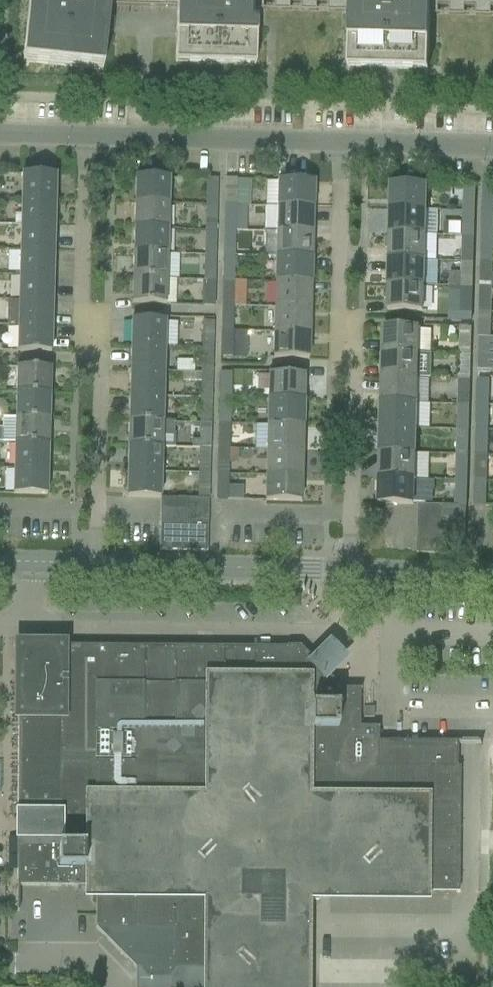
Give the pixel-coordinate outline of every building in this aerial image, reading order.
[(109,6),(110,0),(29,0),(22,62),(102,71),(109,6)] [(256,10),(256,0),(176,0),(176,8),(174,64),(255,66),(256,10)] [(350,13),(350,0),(256,0),(256,10),(264,10),(265,2),(276,2),(276,10),(291,11),(291,3),(302,3),(302,11),(317,12),(318,3),(329,4),(328,12),(350,13)] [(350,13),(348,69),(428,71),(430,15),(430,0),(350,0),(350,13)] [(430,15),(438,15),(438,7),(449,7),(449,15),(464,16),(465,7),(476,8),(476,16),(491,16),(491,8),(492,8),(492,0),(430,0),(430,15)] [(54,200),(55,175),(22,174),(21,200),(54,200)] [(168,204),(168,198),(169,178),(135,177),(134,203),(168,204)] [(217,205),(218,179),(206,179),(205,204),(217,205)] [(225,179),(224,206),(236,206),(236,180),(235,180),(225,179)] [(313,187),(313,182),(278,181),(277,207),(312,208),(313,187)] [(391,184),(390,210),(425,211),(425,205),(426,185),(391,184)] [(475,212),(476,187),(476,186),(463,186),(462,212),(475,212)] [(482,186),(481,212),(492,212),(492,186),(482,186)] [(14,215),(14,225),(20,225),(54,226),(54,200),(21,200),(21,215),(14,215)] [(167,229),(168,204),(134,203),(134,228),(167,229)] [(216,230),(217,205),(205,204),(204,230),(216,230)] [(223,222),(223,231),(235,231),(247,231),(247,206),(236,206),(224,206),(223,222)] [(265,206),(264,232),(311,233),(312,211),(312,208),(277,207),(265,206)] [(389,231),(389,235),(425,236),(437,236),(437,211),(425,211),(390,210),(390,213),(390,226),(389,231)] [(444,222),(443,236),(450,236),(462,236),(462,237),(474,237),(475,212),(462,212),(462,223),(444,222)] [(492,237),(492,212),(481,212),(481,237),(492,238),(492,237)] [(54,230),(54,226),(20,225),(20,250),(53,251),(54,230)] [(166,254),(167,229),(134,228),(133,253),(166,254)] [(216,256),(216,230),(204,230),(204,255),(216,256)] [(223,231),(223,251),(234,251),(235,231),(223,231)] [(264,232),(264,256),(276,257),(311,258),(311,237),(311,233),(264,232)] [(385,240),(385,246),(387,249),(389,249),(389,260),(424,261),(436,261),(437,236),(425,236),(389,235),(389,238),(387,238),(385,240)] [(480,262),(492,263),(492,249),(492,239),(492,238),(481,237),(480,262)] [(462,242),(461,262),(473,262),(474,242),(462,242)] [(52,277),(53,251),(20,250),(19,276),(52,277)] [(166,279),(166,254),(133,253),(132,279),(166,279)] [(215,281),(216,256),(204,255),(203,280),(215,281)] [(222,255),(222,281),(233,281),(234,256),(222,255)] [(310,283),(311,258),(276,257),(275,282),(310,283)] [(388,274),(388,285),(423,286),(437,287),(438,261),(436,261),(424,261),(389,260),(389,263),(388,274)] [(492,288),(492,263),(480,262),(480,287),(492,288)] [(450,273),(449,287),(460,287),(472,288),(473,277),(473,267),(461,267),(461,271),(450,271),(450,273)] [(52,303),(52,277),(19,276),(18,302),(52,303)] [(165,305),(166,279),(132,279),(132,304),(152,305),(165,305)] [(214,307),(215,281),(203,280),(202,305),(202,307),(214,307)] [(233,306),(233,281),(222,281),(221,306),(233,306)] [(309,308),(310,283),(275,282),(274,307),(309,308)] [(423,312),(423,286),(388,285),(388,289),(386,289),(384,291),(384,299),(386,301),(388,301),(387,311),(423,312)] [(460,287),(460,308),(472,308),(472,288),(460,287)] [(480,287),(479,308),(491,308),(492,288),(480,287)] [(51,328),(52,303),(18,302),(18,327),(51,328)] [(221,311),(221,326),(232,326),(233,306),(221,306),(221,311)] [(309,333),(309,308),(274,307),(274,332),(309,333)] [(479,318),(478,333),(491,333),(491,313),(479,313),(479,318)] [(164,347),(165,321),(131,320),(130,340),(130,346),(164,347)] [(213,348),(214,322),(202,322),(201,348),(213,348)] [(50,352),(51,328),(18,327),(17,351),(30,352),(50,352)] [(417,354),(418,328),(383,327),(382,353),(417,354)] [(471,355),(472,330),(472,329),(459,329),(458,355),(471,355)] [(231,358),(232,331),(220,331),(220,358),(231,358)] [(309,336),(309,333),(274,332),(273,358),(308,359),(309,337),(309,336)] [(490,365),(490,338),(478,338),(478,364),(490,365)] [(164,372),(164,347),(130,346),(130,371),(164,372)] [(212,373),(213,348),(201,348),(201,373),(212,373)] [(417,379),(417,354),(382,353),(381,378),(417,379)] [(470,380),(471,355),(458,355),(458,380),(470,380)] [(50,374),(50,368),(17,367),(16,393),(49,394),(50,374)] [(163,397),(164,372),(130,371),(129,396),(163,397)] [(212,399),(212,373),(201,373),(200,398),(212,399)] [(230,399),(231,373),(219,373),(218,399),(230,399)] [(303,381),(303,375),(268,374),(268,400),(303,401),(303,381)] [(416,404),(417,379),(381,378),(381,403),(416,404)] [(477,380),(476,405),(488,406),(489,379),(477,380)] [(469,405),(470,380),(458,380),(457,405),(469,405)] [(48,419),(49,394),(16,393),(15,418),(48,419)] [(162,422),(163,397),(129,396),(128,421),(162,422)] [(211,424),(212,399),(200,398),(199,423),(211,424)] [(218,415),(218,419),(230,419),(230,399),(218,399),(218,415)] [(302,426),(303,401),(268,400),(267,425),(302,426)] [(415,429),(416,404),(381,403),(380,418),(380,428),(415,429)] [(476,429),(476,431),(488,431),(488,406),(476,405),(476,429)] [(457,410),(456,430),(468,430),(469,410),(457,410)] [(2,430),(1,443),(1,444),(14,444),(48,445),(48,419),(15,418),(6,418),(2,418),(2,430)] [(128,421),(128,447),(161,447),(174,448),(175,434),(173,434),(173,423),(162,422),(128,421)] [(210,449),(211,424),(199,423),(199,441),(192,441),(192,449),(198,449),(210,449)] [(229,449),(230,424),(218,424),(217,449),(229,449)] [(255,425),(254,450),(267,450),(301,451),(302,426),(267,425),(255,425)] [(415,454),(415,429),(380,428),(380,446),(379,453),(415,454)] [(487,456),(488,431),(475,431),(475,456),(487,456)] [(456,435),(455,455),(468,456),(468,435),(456,435)] [(47,470),(48,445),(14,444),(14,469),(47,470)] [(161,473),(161,447),(128,447),(127,472),(161,473)] [(209,474),(210,449),(198,449),(198,474),(209,474)] [(217,449),(217,469),(228,470),(229,449),(217,449)] [(301,476),(301,451),(267,450),(266,476),(301,476)] [(414,479),(415,454),(379,453),(379,456),(379,474),(379,478),(414,479)] [(475,456),(474,476),(487,476),(487,456),(475,456)] [(455,460),(455,480),(467,481),(467,468),(468,460),(455,460)] [(46,496),(47,470),(14,469),(13,495),(46,496)] [(160,498),(161,473),(127,472),(126,497),(160,498)] [(209,500),(209,474),(198,474),(197,500),(209,500)] [(227,501),(228,475),(217,475),(216,500),(227,501)] [(300,502),(301,476),(266,476),(265,501),(300,502)] [(379,478),(378,504),(380,504),(382,504),(410,505),(418,505),(425,505),(426,480),(414,479),(379,478)] [(466,507),(467,481),(455,480),(454,506),(466,507)] [(486,507),(486,481),(474,481),(474,507),(486,507)] [(184,511),(184,499),(160,498),(160,510),(184,511)] [(208,512),(209,500),(197,500),(184,499),(184,511),(208,512)] [(442,518),(442,506),(425,505),(418,505),(418,517),(442,518)] [(466,507),(454,506),(442,506),(442,518),(466,519),(466,507)] [(183,523),(184,511),(160,510),(159,523),(183,523)] [(208,524),(208,512),(184,511),(183,523),(208,524)] [(441,530),(442,518),(418,517),(417,529),(441,530)] [(465,531),(466,519),(442,518),(441,530),(465,531)] [(207,552),(207,532),(208,524),(183,523),(159,523),(159,551),(207,552)] [(441,542),(441,530),(417,529),(417,542),(441,542)] [(465,543),(465,535),(465,531),(441,530),(441,542),(465,543)] [(441,554),(441,542),(417,542),(417,554),(441,554)] [(465,555),(465,543),(441,542),(441,554),(465,555)] [(17,833),(17,838),(17,887),(57,887),(57,888),(59,888),(59,887),(74,887),(74,888),(77,888),(77,887),(79,887),(95,887),(95,915),(95,928),(95,929),(102,936),(127,962),(129,963),(135,969),(135,973),(135,986),(297,986),(297,984),(297,968),(297,901),(298,890),(318,890),(330,890),(333,890),(451,891),(456,891),(456,769),(457,744),(457,743),(409,742),(401,742),(396,742),(394,742),(380,742),(378,742),(378,728),(359,728),(359,691),(361,691),(361,690),(317,689),(328,678),(326,677),(319,670),(311,663),(312,662),(313,661),(311,659),(299,647),(286,647),(286,648),(197,647),(94,647),(78,647),(63,647),(63,645),(21,645),(17,645),(17,649),(16,718),(17,718),(17,820),(18,820),(18,826),(18,833),(17,833)] [(328,645),(313,661),(312,662),(311,663),(319,670),(326,677),(342,659),(335,652),(328,645)] [(373,718),(373,708),(363,708),(363,718),(373,718)] [(375,908),(396,907),(396,900),(375,901),(375,908)] [(390,953),(320,952),(319,986),(389,986),(390,953)]
